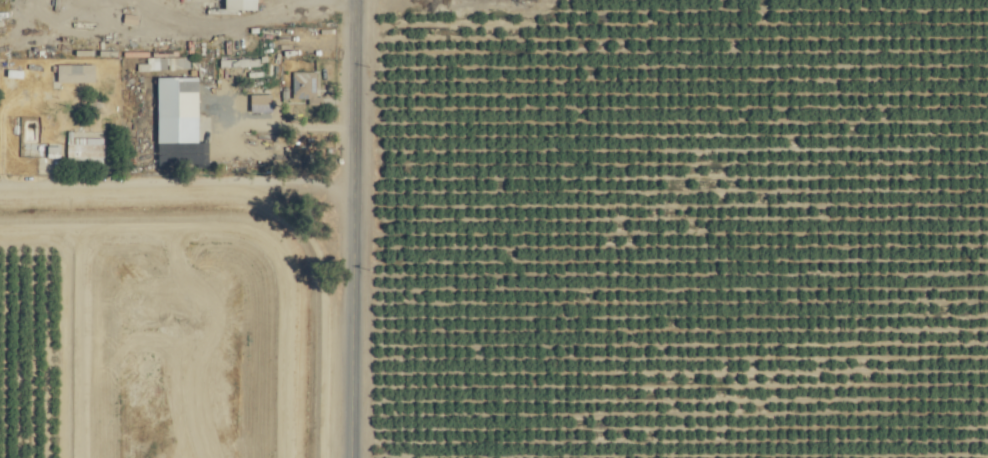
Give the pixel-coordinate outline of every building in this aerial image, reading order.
[(222,10),(258,10),(258,0),(222,0),(222,10)] [(48,64),(48,82),(93,82),(93,64),(48,64)] [(290,71),(290,103),(319,103),(319,97),(314,97),(314,71),(290,71)] [(199,77),(157,77),(157,117),(199,117),(199,77)] [(270,94),(249,94),(249,112),(270,112),(270,94)] [(101,163),(101,137),(65,137),(65,163),(101,163)]
